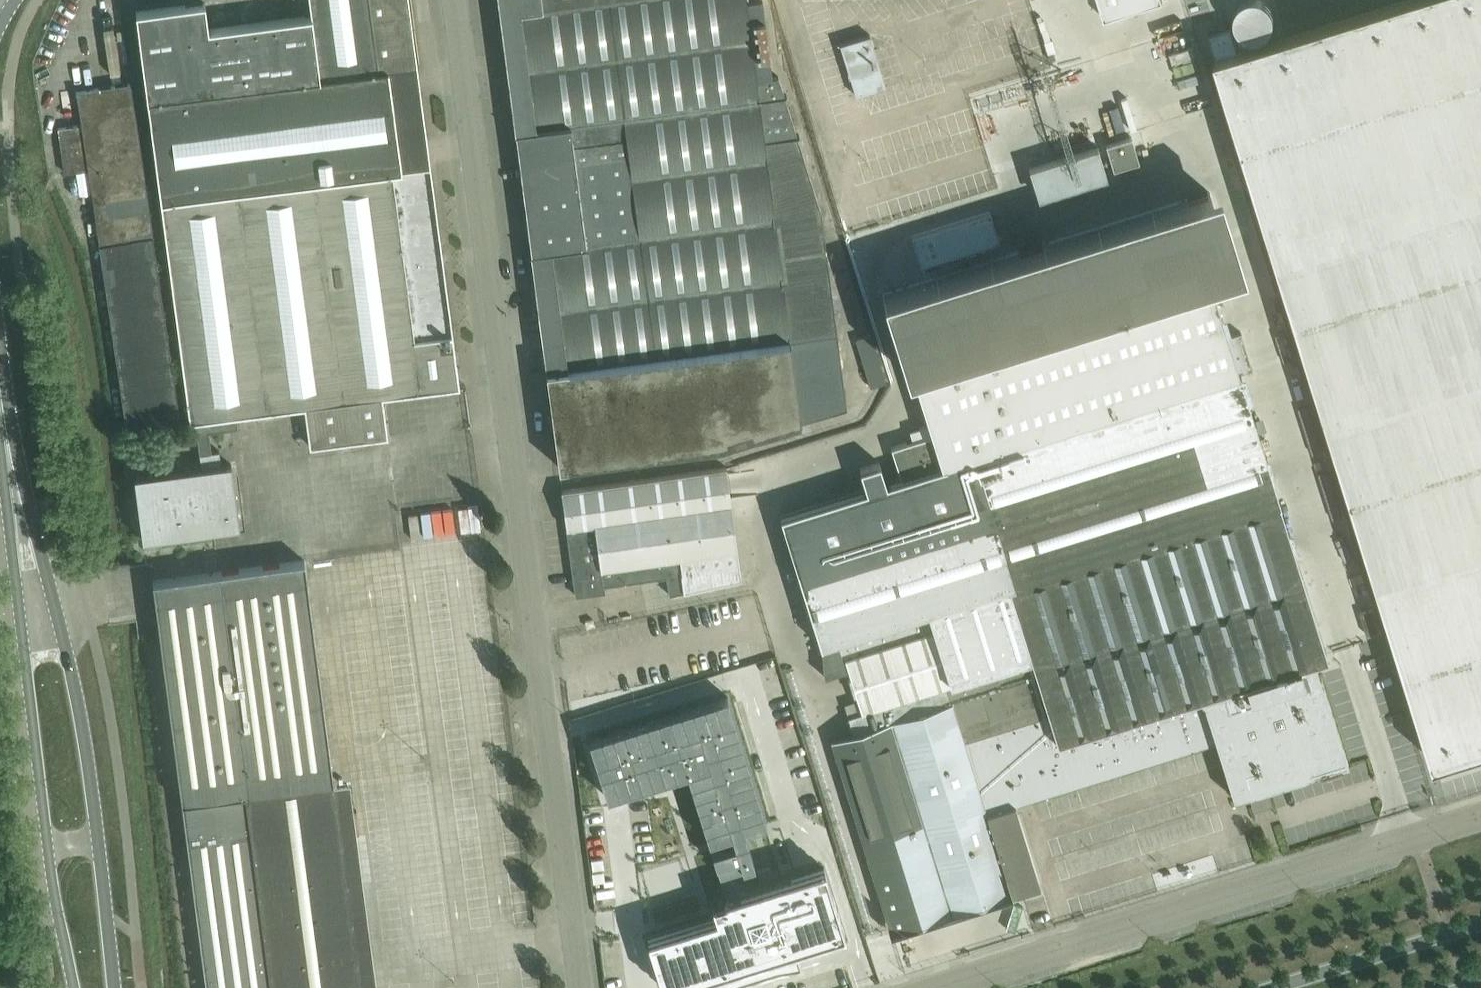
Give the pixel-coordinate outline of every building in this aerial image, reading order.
[(304,404),(309,444),(387,434),(382,394),(458,385),(408,0),(309,0),(311,14),(208,27),(205,1),(136,10),(190,420),(195,419),(235,413),(304,404)] [(558,465),(721,444),(846,407),(821,212),(778,75),(772,76),(762,0),(746,0),(498,0),(514,130),(513,130),(513,131),(519,131),(534,250),(528,251),(528,252),(530,252),(558,465)] [(1162,0),(1099,0),(1105,18),(1162,0)] [(1208,32),(1435,763),(1480,749),(1480,0),(1393,0),(1238,48),(1231,25),(1208,32)] [(1185,72),(1213,65),(1203,26),(1175,34),(1185,72)] [(855,95),(885,85),(869,34),(839,43),(855,95)] [(88,122),(58,127),(65,171),(95,167),(106,241),(98,242),(126,428),(180,421),(130,82),(76,90),(76,92),(84,91),(88,122)] [(1139,160),(1131,135),(1106,143),(1113,168),(1139,160)] [(1107,176),(1097,146),(1029,167),(1038,197),(1107,176)] [(910,168),(890,174),(897,197),(917,191),(910,168)] [(1327,656),(1239,372),(1252,368),(1240,331),(1226,335),(1209,278),(1234,271),(1209,191),(882,293),(907,373),(913,371),(929,424),(909,430),(912,439),(891,446),(901,478),(886,483),(880,462),(860,468),(867,489),(781,516),(804,590),(821,645),(827,674),(849,667),(846,657),(848,656),(860,697),(864,709),(851,713),(855,728),(856,730),(834,737),(891,931),(1044,883),(1044,882),(1039,883),(1015,802),(1178,751),(1179,752),(1217,740),(1234,794),(1249,789),(1252,799),(1266,795),(1263,785),(1342,760),(1345,760),(1314,660),(1327,656)] [(911,235),(920,265),(999,241),(990,211),(911,235)] [(871,333),(855,338),(870,386),(886,382),(871,333)] [(239,526),(231,463),(221,464),(219,449),(211,450),(209,431),(237,427),(235,413),(195,419),(201,467),(134,476),(143,539),(239,526)] [(561,489),(575,595),(605,591),(604,584),(666,576),(669,594),(707,585),(708,590),(719,587),(718,584),(741,579),(725,466),(561,489)] [(304,559),(152,580),(206,987),(360,987),(304,559)] [(768,824),(728,698),(591,741),(609,798),(689,774),(710,842),(734,835),(737,847),(714,854),(728,896),(739,893),(733,873),(756,866),(745,831),(768,824)] [(711,901),(716,915),(647,937),(663,987),(711,972),(716,987),(719,987),(737,980),(769,970),(779,967),(800,963),(795,946),(844,931),(824,866),(739,893),(728,896),(711,901)]
